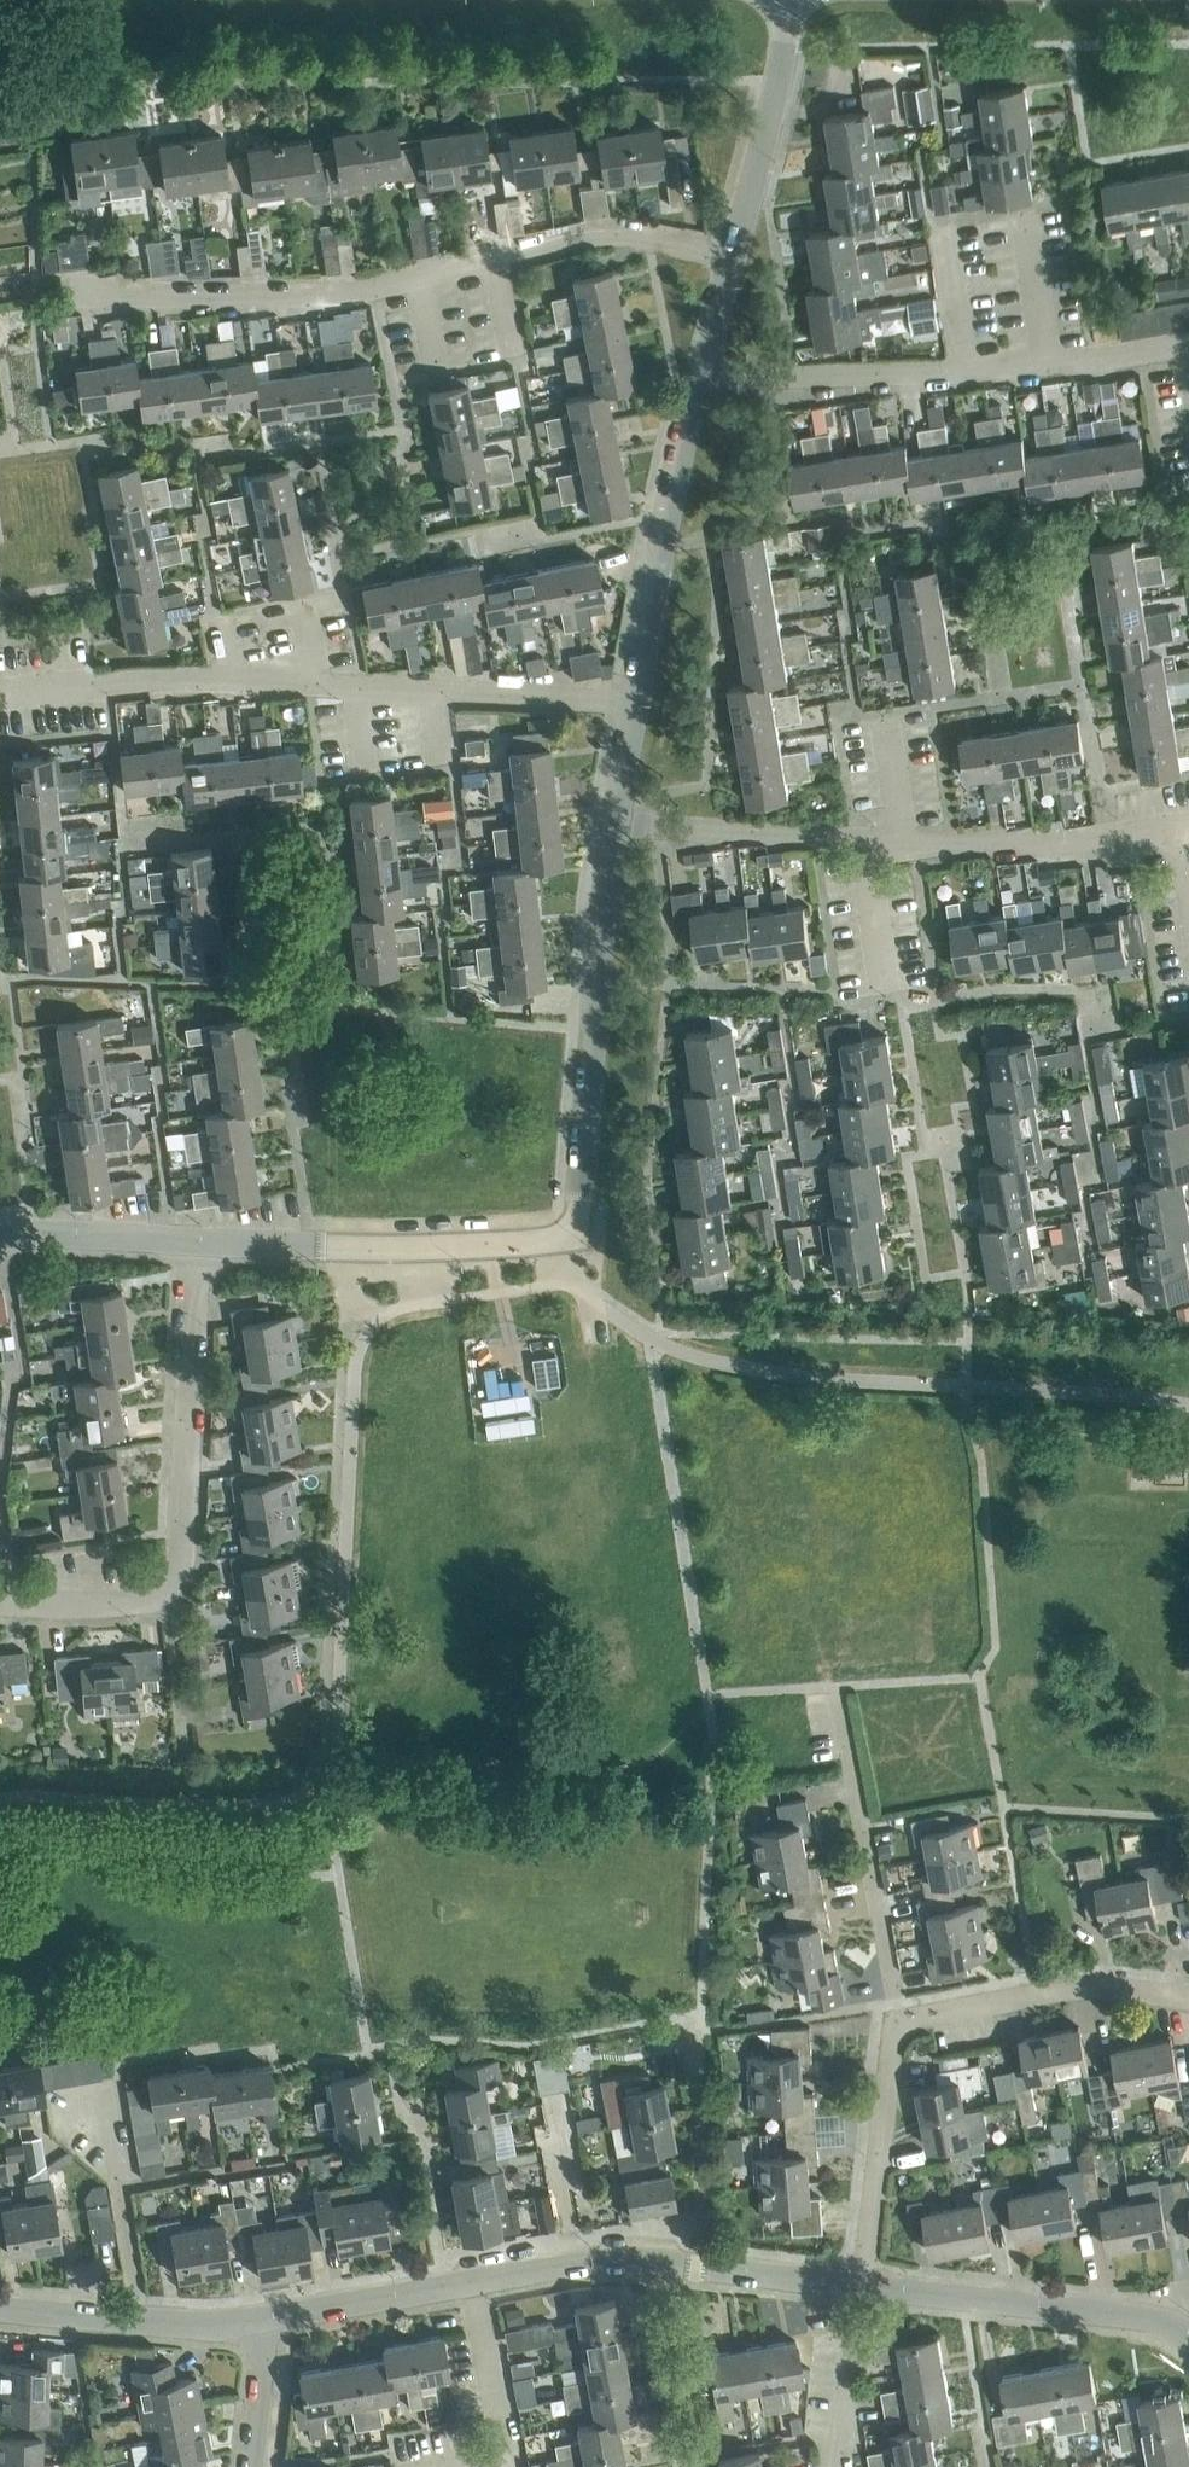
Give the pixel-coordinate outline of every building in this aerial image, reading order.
[(866,109),(892,105),(897,104),(894,84),(863,89),(866,109)] [(937,127),(930,84),(903,89),(908,123),(911,122),(913,131),(937,127)] [(963,124),(985,121),(984,120),(1029,113),(1024,85),(980,92),(983,108),(961,112),(963,124)] [(945,106),(948,126),(963,124),(961,112),(960,104),(945,106)] [(826,116),(831,144),(875,137),(875,136),(872,121),(894,117),(892,105),(866,109),(826,116)] [(1033,141),(1029,113),(984,120),(985,121),(987,136),(965,139),(967,152),(980,150),(979,149),(1024,142),(1024,143),(1033,141)] [(415,178),(411,148),(399,150),(396,123),(364,127),(370,176),(371,175),(400,171),(401,180),(415,178)] [(571,125),(540,130),(547,178),(578,174),(577,167),(589,165),(587,151),(575,153),(571,125)] [(659,125),(627,129),(635,178),(665,173),(670,205),(683,203),(675,152),(676,152),(674,138),(661,140),(659,125)] [(483,126),(452,131),(459,179),(490,174),(489,167),(501,166),(499,151),(487,153),(483,126)] [(370,176),(364,127),(333,132),(336,149),(324,151),(325,165),(331,200),(331,204),(345,203),(344,193),(373,189),(371,175),(370,176)] [(152,184),(149,155),(137,156),(133,129),(102,134),(110,197),(142,192),(141,185),(152,184)] [(635,178),(627,129),(596,134),(599,149),(587,151),(589,165),(601,163),(604,182),(635,178)] [(547,178),(540,130),(509,135),(511,149),(499,151),(501,166),(513,164),(516,183),(547,178)] [(459,179),(452,131),(421,135),(423,146),(411,148),(415,178),(418,196),(432,194),(430,183),(459,179)] [(896,132),(875,136),(875,137),(831,144),(835,171),(880,164),(879,163),(877,148),(898,145),(896,132)] [(110,197),(102,134),(71,138),(73,150),(60,152),(67,204),(68,204),(67,198),(79,196),(80,201),(110,197)] [(241,188),(237,159),(225,161),(222,134),(190,138),(196,187),(227,182),(228,190),(241,188)] [(687,136),(674,138),(676,152),(689,150),(687,136)] [(196,187),(190,138),(159,142),(161,153),(149,155),(152,184),(164,182),(166,191),(196,187)] [(331,200),(325,165),(324,151),(312,153),(310,138),(279,142),(285,191),(302,188),(303,196),(312,202),(331,200)] [(965,139),(950,142),(952,154),(967,152),(965,139)] [(285,191),(279,142),(248,147),(249,157),(237,159),(241,188),(244,205),(257,203),(256,195),(285,191)] [(1028,170),(1024,143),(1024,142),(979,149),(980,150),(982,165),(960,168),(962,181),(984,177),(984,176),(1028,170)] [(891,161),(879,163),(880,164),(835,171),(826,172),(830,201),(875,193),(874,193),(872,178),(893,174),(891,161)] [(1185,169),(1158,174),(1165,218),(1166,218),(1181,215),(1185,236),(1188,236),(1188,191),(1185,169)] [(1033,198),(1028,170),(984,176),(984,177),(986,192),(965,196),(967,208),(1033,198)] [(1165,218),(1158,174),(1130,179),(1138,223),(1139,222),(1154,220),(1158,241),(1169,239),(1170,239),(1166,218),(1165,218)] [(1138,223),(1130,179),(1102,184),(1110,228),(1126,225),(1130,246),(1134,246),(1143,244),(1139,222),(1138,223)] [(946,183),(932,185),(936,213),(951,211),(946,183)] [(605,185),(592,187),(596,216),(609,214),(605,185)] [(45,198),(54,198),(54,186),(45,186),(45,198)] [(908,188),(911,206),(925,204),(922,186),(908,188)] [(596,216),(592,187),(580,189),(584,217),(596,216)] [(896,189),(874,193),(875,193),(830,201),(835,227),(835,228),(875,222),(879,221),(877,205),(898,202),(896,191),(896,189)] [(524,231),(519,198),(518,191),(506,193),(507,200),(506,200),(511,233),(524,231)] [(511,233),(506,200),(494,202),(499,235),(511,233)] [(426,254),(420,214),(408,216),(414,256),(426,254)] [(439,252),(434,218),(422,220),(421,214),(420,214),(426,254),(439,252)] [(350,230),(343,231),(340,216),(333,217),(336,232),(335,232),(341,271),(355,268),(350,230)] [(890,232),(888,220),(879,221),(875,222),(877,234),(890,232)] [(877,234),(875,222),(835,228),(835,227),(809,232),(813,260),(858,253),(858,252),(855,237),(877,234)] [(265,270),(259,227),(247,229),(249,243),(253,272),(265,270)] [(90,265),(86,232),(71,234),(72,238),(56,241),(60,269),(90,265)] [(341,271),(335,232),(321,234),(327,273),(341,271)] [(175,237),(160,239),(165,273),(180,271),(175,237)] [(165,273),(160,239),(146,241),(151,275),(165,273)] [(1172,253),(1169,239),(1158,241),(1159,251),(1164,255),(1172,253)] [(253,272),(249,243),(237,245),(241,274),(253,272)] [(929,257),(927,243),(913,245),(914,259),(929,257)] [(1145,259),(1143,244),(1134,246),(1136,261),(1145,259)] [(885,248),(879,249),(858,252),(858,253),(813,260),(818,287),(818,288),(862,280),(874,278),(889,275),(885,248)] [(187,276),(211,276),(208,255),(192,257),(185,258),(187,276)] [(595,262),(580,265),(583,275),(597,272),(595,262)] [(551,298),(554,311),(618,298),(612,269),(597,272),(583,275),(573,277),(576,293),(551,298)] [(1176,275),(1179,293),(1180,294),(1188,292),(1188,273),(1176,275)] [(1180,294),(1176,275),(1156,279),(1160,298),(1180,294)] [(876,290),(874,278),(862,280),(818,288),(818,287),(808,289),(813,317),(857,310),(857,309),(855,294),(876,290)] [(939,327),(934,296),(907,301),(912,332),(939,327)] [(624,327),(618,298),(554,311),(557,326),(581,321),(584,335),(624,327)] [(1186,327),(1182,302),(1169,304),(1173,329),(1186,327)] [(1173,329),(1169,304),(1156,306),(1160,332),(1173,329)] [(879,305),(857,309),(857,310),(813,317),(818,345),(862,338),(859,321),(881,318),(879,305)] [(1160,332),(1156,306),(1143,309),(1147,334),(1160,332)] [(371,362),(355,364),(351,339),(354,339),(352,324),(362,323),(360,308),(350,309),(351,312),(334,315),(336,329),(338,341),(337,341),(346,406),(376,402),(371,362)] [(1147,334),(1143,309),(1130,311),(1134,336),(1147,334)] [(1134,336),(1130,311),(1118,313),(1123,339),(1134,336)] [(53,326),(67,324),(65,315),(51,318),(53,326)] [(67,324),(53,326),(55,341),(69,338),(67,324)] [(102,337),(116,335),(115,327),(101,329),(102,337)] [(630,355),(624,327),(584,335),(587,350),(563,355),(565,369),(630,355)] [(336,329),(322,331),(323,343),(337,341),(338,341),(336,329)] [(116,335),(102,337),(112,403),(139,399),(140,399),(137,376),(138,376),(136,358),(120,360),(116,335)] [(54,389),(57,409),(82,406),(82,407),(112,403),(102,337),(88,339),(92,364),(76,367),(79,385),(54,389)] [(234,337),(220,339),(229,404),(257,401),(257,400),(254,378),(256,378),(253,360),(237,362),(234,337)] [(229,404),(220,339),(206,341),(209,366),(195,368),(200,409),(229,404)] [(346,406),(337,341),(323,343),(327,368),(312,370),(318,410),(346,406)] [(550,342),(535,345),(537,354),(552,351),(550,342)] [(200,409),(195,368),(180,370),(176,345),(162,347),(172,413),(200,409)] [(172,413),(162,347),(148,349),(152,374),(138,376),(137,376),(140,399),(139,399),(142,417),(172,413)] [(318,410),(312,370),(297,372),(294,347),(280,349),(289,414),(318,410)] [(289,414),(280,349),(266,351),(269,376),(256,378),(254,378),(257,400),(257,401),(259,419),(289,414)] [(636,386),(630,355),(565,369),(568,383),(593,378),(596,391),(596,392),(606,390),(606,392),(636,386)] [(547,374),(549,384),(562,381),(560,371),(547,374)] [(1113,378),(1104,379),(1100,380),(1102,396),(1102,397),(1115,395),(1113,378)] [(1102,397),(1100,380),(1083,382),(1086,400),(1103,398),(1102,397)] [(428,391),(434,421),(499,407),(496,394),(471,399),(468,383),(428,391)] [(612,419),(606,392),(606,390),(596,392),(596,391),(566,397),(569,413),(544,418),(547,431),(547,432),(612,419)] [(1001,402),(989,404),(991,417),(1003,415),(1001,402)] [(863,451),(848,454),(855,494),(884,489),(873,424),(869,403),(855,405),(859,426),(863,451)] [(1056,405),(1045,406),(1046,411),(1048,424),(1059,422),(1063,416),(1062,409),(1056,405)] [(501,421),(499,407),(434,421),(440,449),(480,441),(477,427),(501,421)] [(1046,411),(1033,413),(1035,428),(1048,425),(1048,424),(1046,411)] [(1124,438),(1120,414),(1106,416),(1117,481),(1147,476),(1140,436),(1124,438)] [(991,417),(989,417),(1000,482),(1027,477),(1028,477),(1024,455),(1026,455),(1023,437),(1007,439),(1003,415),(991,417)] [(1106,416),(1105,416),(1092,418),(1096,443),(1082,445),(1088,485),(1117,481),(1106,416)] [(1000,482),(989,417),(975,419),(979,444),(965,447),(971,487),(1000,482)] [(547,431),(544,418),(534,420),(537,434),(547,431)] [(618,448),(612,419),(547,432),(550,445),(575,440),(578,456),(618,448)] [(887,422),(873,424),(884,489),(911,484),(912,484),(907,456),(909,456),(907,444),(891,447),(887,422)] [(1088,485),(1082,445),(1067,448),(1063,423),(1049,425),(1060,490),(1088,485)] [(814,424),(801,426),(802,436),(816,433),(814,424)] [(971,487),(965,447),(950,449),(946,424),(932,426),(943,491),(971,487)] [(1049,425),(1048,425),(1035,428),(1039,453),(1026,455),(1024,455),(1028,477),(1027,477),(1030,495),(1060,490),(1049,425)] [(943,491),(932,426),(918,429),(922,454),(909,456),(907,456),(912,484),(911,484),(913,496),(943,491)] [(855,494),(848,454),(834,456),(830,431),(816,433),(827,498),(855,494)] [(806,461),(790,463),(797,503),(827,498),(816,433),(802,436),(806,461)] [(483,456),(480,441),(440,449),(446,478),(510,465),(507,451),(483,456)] [(624,476),(618,448),(578,456),(581,470),(556,475),(559,489),(624,476)] [(523,462),(510,465),(512,472),(513,478),(526,476),(523,462)] [(98,472),(104,502),(168,489),(165,475),(140,480),(137,464),(98,472)] [(488,483),(513,478),(512,472),(510,465),(446,478),(452,508),(492,499),(488,483)] [(252,491),(228,496),(231,510),(295,497),(289,467),(249,475),(252,491)] [(630,505),(624,476),(559,489),(562,502),(587,497),(590,513),(630,505)] [(171,502),(168,489),(104,502),(110,530),(149,522),(146,507),(171,502)] [(231,510),(228,496),(211,500),(210,500),(212,514),(214,514),(231,510)] [(301,525),(295,497),(231,510),(233,524),(258,519),(261,533),(301,525)] [(152,536),(149,522),(110,530),(115,559),(180,545),(177,531),(152,536)] [(835,552),(831,525),(826,523),(806,526),(811,553),(814,553),(814,556),(835,552)] [(306,554),(301,525),(261,533),(264,548),(239,553),(242,567),(306,554)] [(724,539),(729,568),(769,562),(767,548),(792,544),(789,529),(724,539)] [(1092,546),(1097,576),(1162,566),(1160,552),(1135,556),(1133,540),(1092,546)] [(182,559),(180,545),(115,559),(121,586),(121,587),(155,579),(155,581),(161,580),(158,564),(182,559)] [(312,583),(306,554),(242,567),(245,580),(270,575),(273,591),(312,583)] [(595,557),(566,563),(578,628),(592,625),(587,600),(603,597),(595,557)] [(481,580),(482,580),(478,562),(448,568),(461,633),(475,630),(470,605),(483,603),(485,602),(481,580)] [(771,577),(769,562),(729,568),(734,597),(799,586),(796,573),(771,577)] [(578,628),(566,563),(537,569),(545,609),(560,606),(564,631),(578,628)] [(942,596),(937,566),(897,573),(900,589),(875,593),(875,594),(876,604),(877,607),(942,596)] [(1164,579),(1164,576),(1162,566),(1097,576),(1102,605),(1142,598),(1140,583),(1164,579)] [(461,633),(448,568),(420,574),(428,614),(442,611),(447,636),(461,633)] [(545,609),(537,569),(509,575),(521,639),(535,636),(530,612),(545,609)] [(428,614),(420,574),(391,579),(404,644),(418,641),(413,617),(428,614)] [(509,575),(482,580),(481,580),(485,602),(483,603),(487,620),(503,617),(508,642),(521,639),(509,575)] [(158,594),(155,581),(155,579),(121,587),(121,586),(115,587),(121,617),(185,603),(183,589),(158,594)] [(404,644),(391,579),(362,585),(370,625),(385,622),(390,647),(404,644)] [(814,585),(799,587),(801,599),(816,597),(814,585)] [(778,619),(776,605),(801,601),(801,599),(799,587),(799,586),(734,597),(739,626),(778,619)] [(876,604),(875,594),(860,596),(862,606),(876,604)] [(946,625),(942,596),(877,607),(879,620),(904,616),(906,631),(946,625)] [(1171,623),(1169,609),(1144,613),(1142,598),(1102,605),(1106,633),(1171,623)] [(197,602),(186,605),(188,617),(200,614),(197,602)] [(188,617),(186,605),(185,603),(121,617),(127,646),(167,637),(164,622),(188,617)] [(856,610),(857,622),(867,620),(865,609),(856,610)] [(808,644),(806,630),(781,634),(778,619),(739,626),(743,655),(808,644)] [(1174,637),(1172,623),(1171,623),(1106,633),(1111,663),(1123,661),(1123,660),(1151,656),(1151,654),(1149,641),(1174,637)] [(951,653),(946,625),(906,631),(909,646),(884,650),(886,664),(951,653)] [(810,658),(808,644),(743,655),(748,682),(748,684),(770,680),(770,681),(788,678),(785,662),(810,658)] [(603,673),(598,649),(583,652),(588,676),(603,673)] [(588,676),(583,652),(569,655),(574,679),(588,676)] [(1151,654),(1151,656),(1123,660),(1123,661),(1128,688),(1188,679),(1188,664),(1165,668),(1163,652),(1151,654)] [(956,683),(951,653),(886,664),(888,678),(913,674),(916,690),(929,688),(953,684),(956,683)] [(528,673),(545,670),(543,658),(526,661),(528,673)] [(871,666),(869,659),(856,661),(857,669),(871,666)] [(1128,688),(1132,717),(1172,711),(1170,696),(1188,693),(1188,679),(1128,688)] [(772,694),(770,681),(770,680),(748,684),(748,682),(730,685),(735,715),(799,705),(797,690),(772,694)] [(955,695),(953,684),(929,688),(931,699),(955,695)] [(146,704),(148,722),(161,721),(159,703),(159,699),(146,700),(146,704)] [(802,718),(799,705),(735,715),(739,744),(779,738),(777,722),(802,718)] [(1175,725),(1172,711),(1132,717),(1137,746),(1188,737),(1188,723),(1175,725)] [(1078,718),(1048,723),(1059,788),(1073,785),(1068,761),(1084,758),(1078,718)] [(148,722),(147,722),(155,788),(182,784),(183,784),(181,762),(182,762),(180,744),(164,746),(161,721),(148,722)] [(155,788),(147,722),(133,724),(136,749),(120,751),(125,791),(155,788)] [(1059,788),(1048,723),(1019,727),(1026,767),(1041,765),(1045,790),(1059,788)] [(278,726),(265,727),(272,793),(302,789),(297,749),(281,751),(278,726)] [(272,793),(265,727),(251,729),(253,754),(239,755),(243,796),(272,793)] [(1026,767),(1019,727),(991,732),(1002,797),(1015,795),(1011,770),(1026,767)] [(512,733),(514,751),(548,747),(546,730),(512,733)] [(243,796),(239,755),(224,757),(221,732),(207,734),(214,799),(243,796)] [(1002,797),(991,732),(961,737),(968,777),(984,774),(988,799),(1002,797)] [(214,799),(207,734),(193,735),(196,760),(182,762),(181,762),(183,784),(182,784),(184,803),(214,799)] [(466,754),(484,751),(482,737),(464,739),(466,754)] [(1188,752),(1188,737),(1137,746),(1142,775),(1182,769),(1179,753),(1188,752)] [(781,752),(779,738),(739,744),(744,773),(809,763),(806,748),(781,752)] [(553,776),(549,747),(548,747),(514,751),(509,751),(511,767),(486,770),(487,783),(553,776)] [(81,783),(79,769),(60,771),(58,756),(53,756),(53,755),(12,760),(16,790),(81,783)] [(79,767),(79,769),(81,783),(113,779),(111,757),(95,759),(95,765),(79,767)] [(786,780),(811,776),(809,763),(744,773),(748,802),(788,795),(786,780)] [(487,783),(486,770),(485,767),(462,770),(463,786),(487,783)] [(556,805),(553,776),(487,783),(489,798),(514,795),(516,810),(556,805)] [(82,796),(81,783),(16,790),(19,819),(59,814),(57,799),(82,796)] [(391,810),(390,794),(349,799),(353,829),(418,821),(416,807),(391,810)] [(454,816),(453,807),(451,796),(422,800),(425,819),(454,816)] [(988,799),(985,800),(988,821),(1005,819),(1002,797),(988,799)] [(559,834),(556,805),(516,810),(517,825),(492,828),(494,841),(559,834)] [(87,840),(86,826),(61,829),(59,814),(19,819),(22,847),(87,840)] [(454,817),(437,819),(438,831),(455,829),(454,821),(454,817)] [(1036,829),(1052,827),(1050,819),(1045,817),(1034,819),(1035,822),(1036,829)] [(420,835),(418,821),(353,829),(356,858),(396,853),(395,838),(420,835)] [(95,825),(86,826),(87,840),(96,839),(95,825)] [(563,864),(559,834),(494,841),(495,856),(520,853),(522,867),(522,868),(532,867),(532,868),(563,864)] [(65,873),(64,857),(89,854),(87,840),(22,847),(25,875),(25,876),(59,872),(59,873),(65,873)] [(214,878),(211,848),(170,853),(172,869),(147,871),(147,873),(149,885),(214,878)] [(694,850),(696,862),(712,860),(711,848),(694,850)] [(770,862),(784,861),(783,849),(768,851),(768,852),(770,862)] [(398,868),(396,853),(356,858),(359,886),(425,879),(423,865),(398,868)] [(968,858),(970,874),(983,872),(980,856),(968,858)] [(536,896),(532,868),(532,867),(522,868),(522,867),(492,870),(494,886),(469,889),(470,903),(536,896)] [(1056,880),(1054,867),(1038,869),(1039,882),(1056,880)] [(61,887),(59,873),(59,872),(25,876),(25,875),(19,876),(22,905),(87,898),(86,884),(61,887)] [(131,888),(149,885),(147,873),(129,875),(130,887),(131,888)] [(217,907),(214,878),(149,885),(150,894),(150,899),(175,897),(177,912),(217,907)] [(401,896),(426,893),(425,879),(359,886),(362,914),(362,915),(391,912),(391,913),(403,911),(401,896)] [(747,903),(746,903),(731,905),(728,884),(715,886),(719,907),(726,952),(753,948),(747,903)] [(772,887),(775,909),(776,909),(783,953),(811,949),(804,904),(788,907),(785,885),(772,887)] [(1001,889),(1003,902),(1014,900),(1011,887),(1001,889)] [(719,907),(704,909),(700,888),(688,890),(673,892),(678,920),(692,918),(697,956),(726,952),(719,907)] [(776,909),(775,909),(760,911),(757,889),(744,891),(746,903),(747,903),(753,948),(754,957),(783,953),(776,909)] [(1006,914),(1005,914),(990,916),(986,895),(974,897),(978,918),(986,962),(1013,958),(1006,914)] [(1063,914),(1062,914),(1047,917),(1043,895),(1031,897),(1034,919),(1035,919),(1042,963),(1069,959),(1070,958),(1063,914)] [(539,925),(536,896),(470,903),(472,917),(497,914),(499,929),(539,925)] [(1104,917),(1100,896),(1088,898),(1091,919),(1092,919),(1099,963),(1127,959),(1126,952),(1147,948),(1139,906),(1119,910),(1120,915),(1104,917)] [(96,897),(87,898),(89,911),(98,910),(96,897)] [(72,929),(70,914),(89,912),(89,911),(87,898),(22,905),(25,934),(65,930),(72,929)] [(978,918),(963,921),(959,899),(946,901),(957,967),(986,962),(978,918)] [(1035,919),(1034,919),(1019,921),(1016,900),(1003,902),(1005,914),(1006,914),(1013,958),(1014,968),(1042,963),(1035,919)] [(1092,919),(1091,919),(1076,922),(1072,900),(1060,902),(1062,914),(1063,914),(1070,958),(1069,959),(1071,968),(1099,963),(1092,919)] [(221,936),(217,907),(177,912),(179,927),(153,929),(155,943),(221,936)] [(112,925),(110,910),(96,912),(97,926),(112,925)] [(393,926),(391,913),(391,912),(362,915),(362,914),(350,915),(354,945),(419,938),(418,924),(393,926)] [(542,954),(539,925),(499,929),(500,943),(475,946),(475,947),(477,958),(477,961),(542,954)] [(67,945),(65,930),(25,934),(28,964),(94,957),(92,942),(67,945)] [(137,945),(136,933),(124,935),(124,941),(125,946),(137,945)] [(224,966),(221,936),(155,943),(157,957),(182,954),(183,970),(224,966)] [(424,938),(426,953),(438,951),(436,937),(424,938)] [(421,952),(419,938),(354,945),(357,975),(398,970),(396,954),(421,952)] [(477,958),(475,947),(462,949),(464,960),(477,958)] [(546,983),(542,954),(477,961),(478,974),(503,971),(505,987),(497,988),(499,1003),(533,999),(532,985),(546,983)] [(466,983),(465,964),(449,966),(451,985),(466,983)] [(463,994),(456,1005),(464,1011),(472,1000),(463,994)] [(124,1030),(121,1015),(56,1025),(61,1054),(101,1048),(99,1034),(124,1030)] [(255,1047),(250,1018),(185,1028),(188,1043),(212,1039),(215,1053),(255,1047)] [(842,1048),(846,1070),(891,1063),(886,1034),(862,1038),(859,1019),(825,1024),(829,1050),(842,1048)] [(132,1025),(135,1043),(155,1040),(152,1022),(132,1025)] [(687,1032),(692,1061),(737,1054),(732,1025),(687,1032)] [(784,1047),(781,1030),(769,1032),(771,1048),(784,1047)] [(988,1047),(993,1076),(1038,1068),(1072,1062),(1070,1047),(1036,1053),(1033,1039),(988,1047)] [(1085,1059),(1081,1039),(1069,1041),(1070,1047),(1072,1062),(1085,1059)] [(1118,1069),(1111,1040),(1098,1043),(1106,1072),(1118,1069)] [(259,1076),(255,1047),(215,1053),(217,1068),(192,1072),(194,1086),(259,1076)] [(787,1067),(784,1047),(771,1048),(774,1068),(787,1067)] [(130,1073),(128,1059),(103,1063),(101,1048),(61,1054),(65,1083),(130,1073)] [(740,1074),(737,1054),(692,1061),(696,1089),(732,1084),(732,1085),(749,1082),(752,1082),(751,1072),(740,1074)] [(1149,1092),(1188,1084),(1188,1054),(1144,1062),(1149,1092)] [(813,1076),(809,1055),(796,1057),(799,1078),(813,1076)] [(143,1057),(128,1059),(130,1073),(146,1071),(143,1057)] [(1088,1079),(1085,1059),(1072,1062),(1076,1082),(1088,1079)] [(896,1092),(891,1063),(846,1070),(850,1098),(850,1099),(886,1093),(886,1094),(896,1092)] [(1044,1097),(1038,1068),(993,1076),(998,1104),(1034,1098),(1034,1099),(1044,1097)] [(132,1087),(132,1089),(150,1086),(147,1070),(146,1071),(130,1073),(132,1087)] [(132,1087),(130,1073),(65,1083),(69,1111),(69,1112),(97,1107),(98,1109),(110,1107),(107,1091),(132,1087)] [(264,1106),(259,1076),(194,1086),(196,1100),(221,1096),(223,1110),(224,1111),(246,1108),(246,1109),(264,1106)] [(816,1096),(813,1076),(799,1078),(802,1098),(816,1096)] [(1116,1098),(1113,1077),(1099,1080),(1103,1100),(1116,1098)] [(737,1113),(733,1092),(750,1089),(749,1082),(732,1085),(732,1084),(696,1089),(687,1090),(691,1120),(737,1113)] [(1149,1092),(1154,1120),(1188,1114),(1188,1084),(1149,1092)] [(780,1085),(767,1087),(770,1107),(783,1105),(780,1085)] [(891,1122),(886,1094),(886,1093),(850,1099),(850,1098),(841,1100),(845,1129),(891,1122)] [(1039,1126),(1034,1099),(1034,1098),(998,1104),(989,1105),(994,1135),(1039,1126)] [(1086,1118),(1082,1098),(1069,1101),(1073,1120),(1086,1118)] [(1119,1117),(1116,1098),(1103,1100),(1106,1120),(1119,1117)] [(788,1134),(783,1105),(770,1107),(775,1136),(788,1134)] [(127,1132),(125,1118),(100,1122),(98,1109),(97,1107),(69,1112),(69,1111),(57,1112),(62,1142),(127,1132)] [(250,1137),(246,1109),(246,1108),(224,1111),(223,1110),(205,1112),(208,1128),(183,1132),(185,1146),(185,1147),(250,1137)] [(741,1142),(737,1113),(691,1120),(696,1148),(722,1144),(722,1145),(741,1142)] [(812,1134),(809,1114),(795,1116),(799,1137),(812,1134)] [(1154,1120),(1145,1121),(1150,1151),(1188,1143),(1188,1114),(1154,1120)] [(128,1118),(125,1118),(127,1132),(141,1130),(141,1128),(128,1118)] [(1089,1139),(1086,1118),(1073,1120),(1076,1141),(1089,1139)] [(895,1151),(891,1122),(845,1129),(850,1157),(876,1153),(876,1154),(895,1151)] [(1045,1156),(1039,1126),(994,1135),(999,1163),(1025,1158),(1026,1159),(1045,1156)] [(142,1133),(141,1130),(127,1132),(129,1146),(133,1145),(142,1133)] [(166,1134),(167,1145),(168,1149),(185,1146),(183,1132),(183,1131),(166,1134)] [(104,1150),(129,1146),(127,1132),(62,1142),(66,1171),(106,1165),(104,1150)] [(815,1154),(812,1134),(799,1137),(802,1156),(815,1154)] [(1117,1157),(1114,1136),(1100,1139),(1104,1159),(1117,1157)] [(255,1166),(250,1137),(185,1147),(187,1160),(212,1156),(215,1173),(255,1166)] [(1150,1151),(1155,1178),(1155,1179),(1182,1174),(1182,1175),(1188,1173),(1188,1143),(1150,1151)] [(727,1173),(722,1145),(722,1144),(696,1148),(677,1151),(681,1180),(727,1173)] [(773,1165),(770,1145),(757,1148),(761,1167),(773,1165)] [(172,1149),(174,1162),(187,1160),(185,1147),(172,1149)] [(881,1182),(876,1154),(876,1153),(850,1157),(831,1160),(836,1189),(881,1182)] [(1121,1176),(1117,1157),(1104,1159),(1107,1179),(1121,1176)] [(1031,1187),(1026,1159),(1025,1158),(999,1163),(980,1166),(986,1195),(1031,1187)] [(1077,1178),(1073,1158),(1061,1161),(1064,1180),(1077,1178)] [(108,1180),(106,1165),(66,1171),(71,1202),(136,1192),(133,1177),(108,1180)] [(778,1194),(773,1165),(761,1167),(766,1196),(769,1196),(778,1194)] [(259,1196),(255,1166),(215,1173),(217,1187),(192,1191),(194,1206),(259,1196)] [(732,1202),(727,1173),(681,1180),(686,1208),(722,1203),(732,1202)] [(1187,1202),(1182,1175),(1182,1174),(1155,1179),(1155,1178),(1136,1182),(1142,1211),(1187,1202)] [(802,1194),(798,1175),(786,1176),(789,1196),(802,1194)] [(1081,1199),(1077,1178),(1064,1180),(1068,1201),(1081,1199)] [(886,1211),(881,1182),(836,1189),(840,1217),(840,1218),(876,1212),(876,1213),(886,1211)] [(1036,1216),(1031,1187),(986,1195),(991,1223),(991,1224),(1026,1217),(1036,1216)] [(174,1193),(176,1209),(185,1208),(183,1192),(174,1193)] [(805,1215),(802,1194),(789,1196),(792,1217),(805,1215)] [(1108,1217),(1105,1197),(1091,1199),(1095,1219),(1108,1217)] [(1187,1202),(1142,1211),(1147,1239),(1147,1240),(1183,1233),(1188,1232),(1188,1215),(1187,1202)] [(726,1231),(722,1203),(686,1208),(676,1209),(681,1239),(726,1231)] [(773,1224),(770,1204),(757,1206),(760,1226),(773,1224)] [(880,1241),(876,1213),(876,1212),(840,1218),(840,1217),(820,1220),(825,1250),(835,1248),(880,1241)] [(1031,1245),(1026,1217),(991,1224),(991,1223),(981,1225),(986,1254),(1031,1245)] [(1112,1236),(1108,1217),(1095,1219),(1099,1238),(1112,1236)] [(1078,1237),(1074,1218),(1061,1220),(1064,1240),(1078,1237)] [(776,1244),(773,1224),(760,1226),(763,1246),(776,1244)] [(802,1253),(798,1224),(784,1226),(789,1255),(802,1253)] [(731,1261),(726,1231),(681,1239),(686,1268),(694,1266),(698,1286),(728,1281),(725,1261),(731,1261)] [(1188,1261),(1183,1233),(1147,1240),(1147,1239),(1137,1241),(1143,1270),(1188,1261)] [(1082,1258),(1078,1237),(1064,1240),(1052,1242),(1055,1262),(1082,1258)] [(885,1270),(880,1241),(835,1248),(840,1277),(885,1270)] [(1043,1257),(1034,1259),(1031,1245),(986,1254),(992,1283),(1017,1279),(1019,1289),(1048,1284),(1043,1257)] [(805,1273),(802,1253),(789,1255),(792,1276),(805,1273)] [(1110,1276),(1106,1256),(1092,1258),(1096,1278),(1110,1276)] [(1188,1261),(1143,1270),(1148,1299),(1188,1291),(1188,1268),(1188,1261)] [(1113,1296),(1110,1276),(1096,1278),(1100,1298),(1113,1296)] [(83,1306),(86,1323),(125,1318),(121,1290),(88,1294),(86,1281),(55,1285),(58,1310),(83,1306)] [(1078,1318),(1095,1315),(1090,1285),(1072,1287),(1077,1314),(1078,1318)] [(19,1291),(21,1303),(36,1301),(35,1289),(19,1291)] [(245,1333),(247,1348),(294,1340),(290,1314),(262,1319),(260,1305),(230,1309),(234,1334),(245,1333)] [(1178,1307),(1180,1321),(1181,1324),(1188,1322),(1188,1305),(1178,1307)] [(2,1337),(14,1335),(11,1322),(11,1318),(8,1319),(7,1319),(0,1320),(0,1327),(2,1337)] [(129,1345),(125,1318),(86,1323),(88,1340),(63,1344),(65,1354),(129,1345)] [(299,1366),(294,1340),(247,1348),(250,1364),(239,1365),(243,1389),(259,1387),(273,1385),(270,1371),(299,1366)] [(65,1354),(63,1344),(55,1345),(56,1356),(65,1354)] [(134,1373),(129,1345),(65,1354),(65,1355),(67,1365),(91,1361),(94,1377),(94,1378),(114,1375),(114,1376),(134,1373)] [(17,1357),(15,1347),(3,1349),(4,1359),(17,1357)] [(118,1402),(114,1376),(114,1375),(94,1378),(94,1377),(68,1381),(68,1380),(50,1383),(50,1384),(52,1395),(76,1391),(79,1408),(118,1402)] [(52,1395),(50,1384),(34,1387),(32,1387),(33,1388),(34,1397),(52,1395)] [(261,1401),(259,1387),(243,1389),(230,1391),(234,1416),(244,1415),(247,1430),(294,1422),(290,1397),(261,1401)] [(122,1431),(118,1402),(79,1408),(81,1425),(57,1429),(60,1453),(92,1449),(90,1435),(122,1431)] [(298,1448),(294,1422),(247,1430),(250,1445),(239,1447),(243,1471),(259,1469),(272,1467),(270,1452),(298,1448)] [(94,1462),(92,1449),(60,1453),(64,1477),(79,1475),(81,1492),(121,1487),(117,1459),(94,1462)] [(261,1483),(259,1469),(243,1471),(230,1473),(234,1498),(244,1496),(247,1512),(294,1504),(290,1478),(261,1483)] [(125,1515),(121,1487),(81,1492),(84,1510),(59,1513),(63,1538),(95,1533),(93,1519),(125,1515)] [(298,1530),(294,1504),(247,1512),(249,1527),(239,1529),(243,1553),(259,1551),(272,1549),(270,1535),(298,1530)] [(261,1565),(259,1551),(243,1553),(230,1555),(234,1580),(244,1578),(246,1594),(294,1586),(289,1560),(261,1565)] [(298,1612),(294,1586),(246,1594),(249,1609),(239,1611),(243,1635),(258,1633),(258,1634),(272,1631),(270,1617),(298,1612)] [(261,1647),(258,1634),(258,1633),(243,1635),(229,1637),(233,1662),(244,1660),(246,1676),(293,1668),(289,1642),(261,1647)] [(138,1715),(134,1679),(159,1677),(157,1647),(122,1650),(123,1660),(106,1662),(111,1710),(112,1717),(138,1715)] [(27,1680),(24,1650),(0,1652),(0,1711),(4,1711),(2,1682),(14,1681),(27,1680)] [(111,1710),(106,1662),(90,1663),(89,1653),(54,1656),(57,1686),(82,1684),(85,1712),(111,1710)] [(298,1694),(293,1668),(246,1676),(249,1691),(239,1693),(243,1718),(272,1712),(270,1698),(298,1694)] [(142,1678),(143,1690),(159,1688),(157,1677),(142,1678)] [(15,1690),(28,1689),(27,1680),(14,1681),(15,1690)] [(53,1747),(54,1756),(55,1765),(64,1764),(63,1757),(63,1746),(53,1747)] [(753,1833),(758,1858),(805,1849),(802,1833),(812,1831),(806,1797),(777,1802),(782,1827),(753,1833)] [(926,1841),(929,1857),(976,1848),(972,1822),(943,1828),(940,1813),(911,1819),(916,1843),(926,1841)] [(1044,1821),(1028,1827),(1033,1841),(1049,1835),(1044,1821)] [(890,1842),(878,1844),(880,1856),(892,1854),(890,1842)] [(981,1873),(976,1848),(929,1857),(932,1872),(922,1874),(926,1898),(946,1895),(956,1893),(953,1879),(981,1873)] [(808,1865),(805,1849),(758,1858),(763,1884),(791,1879),(796,1903),(825,1898),(818,1863),(808,1865)] [(1131,1926),(1122,1880),(1106,1883),(1100,1853),(1076,1857),(1086,1906),(1100,1903),(1106,1931),(1131,1926)] [(1182,1895),(1175,1859),(1135,1866),(1137,1876),(1122,1880),(1131,1926),(1157,1921),(1153,1900),(1182,1895)] [(949,1909),(946,1895),(926,1898),(917,1900),(921,1925),(932,1923),(934,1938),(982,1929),(977,1903),(949,1909)] [(831,1932),(825,1898),(796,1903),(784,1905),(789,1930),(772,1933),(777,1959),(824,1950),(821,1934),(831,1932)] [(1177,1900),(1181,1918),(1188,1917),(1188,1901),(1188,1898),(1177,1900)] [(986,1955),(982,1929),(934,1938),(937,1954),(927,1956),(932,1980),(961,1974),(958,1960),(986,1955)] [(834,1948),(824,1950),(777,1959),(770,1960),(775,1986),(810,1979),(814,2004),(844,1998),(834,1948)] [(750,2020),(776,2016),(774,2006),(748,2010),(750,2020)] [(780,2028),(781,2053),(746,2055),(748,2081),(802,2078),(801,2062),(812,2061),(809,2026),(780,2028)] [(1079,2026),(1050,2031),(1058,2072),(1087,2067),(1079,2026)] [(1029,2078),(1058,2072),(1050,2031),(1021,2037),(1027,2065),(1012,2068),(1012,2069),(1018,2095),(1023,2122),(1037,2119),(1029,2078)] [(1171,2037),(1142,2043),(1150,2084),(1151,2087),(1175,2096),(1182,2094),(1187,2119),(1188,2119),(1188,2084),(1180,2085),(1179,2078),(1171,2037)] [(1122,2089),(1150,2084),(1142,2043),(1113,2048),(1117,2068),(1103,2071),(1110,2105),(1124,2102),(1122,2089)] [(561,2052),(547,2055),(554,2090),(568,2088),(561,2052)] [(98,2053),(83,2056),(87,2080),(102,2077),(98,2053)] [(554,2090),(547,2055),(532,2058),(539,2093),(554,2090)] [(966,2055),(943,2059),(945,2068),(968,2064),(966,2055)] [(87,2080),(83,2056),(67,2059),(72,2083),(87,2080)] [(488,2111),(483,2080),(499,2077),(496,2057),(454,2065),(458,2086),(444,2089),(449,2119),(488,2111)] [(72,2083),(67,2059),(52,2062),(56,2085),(72,2083)] [(45,2099),(43,2088),(39,2064),(38,2060),(8,2066),(18,2123),(30,2121),(27,2102),(45,2099)] [(973,2088),(972,2086),(972,2085),(983,2083),(979,2061),(945,2068),(935,2070),(938,2084),(918,2088),(923,2117),(964,2109),(962,2095),(970,2093),(971,2092),(972,2091),(973,2090),(973,2088)] [(56,2085),(52,2062),(39,2064),(43,2088),(56,2085)] [(209,2074),(210,2074),(208,2064),(178,2069),(184,2107),(187,2128),(200,2125),(197,2105),(213,2102),(214,2102),(209,2074)] [(269,2065),(239,2069),(249,2127),(246,2107),(262,2104),(266,2125),(279,2123),(269,2065)] [(8,2066),(0,2067),(0,2107),(3,2106),(6,2125),(18,2123),(8,2066)] [(331,2079),(345,2076),(343,2067),(330,2069),(331,2079)] [(184,2107),(178,2069),(148,2074),(150,2084),(152,2099),(155,2114),(157,2129),(158,2132),(171,2130),(167,2110),(184,2107)] [(239,2069),(210,2074),(209,2074),(214,2102),(213,2102),(217,2123),(231,2121),(236,2124),(236,2129),(249,2127),(239,2069)] [(1012,2069),(994,2073),(999,2099),(1018,2095),(1012,2069)] [(1110,2105),(1103,2071),(1088,2074),(1095,2108),(1110,2105)] [(314,2100),(316,2112),(373,2102),(368,2072),(345,2076),(331,2079),(330,2079),(333,2097),(314,2100)] [(647,2072),(612,2079),(615,2094),(624,2092),(630,2121),(668,2114),(662,2084),(650,2086),(647,2072)] [(803,2094),(802,2078),(748,2081),(749,2107),(785,2105),(786,2130),(816,2128),(814,2093),(803,2094)] [(152,2099),(150,2084),(127,2088),(129,2103),(152,2099)] [(155,2114),(152,2099),(129,2103),(132,2118),(155,2114)] [(379,2132),(373,2102),(316,2112),(318,2124),(337,2121),(340,2139),(379,2132)] [(514,2119),(526,2117),(524,2105),(512,2107),(514,2119)] [(983,2106),(964,2109),(923,2117),(929,2146),(949,2142),(952,2157),(985,2150),(983,2136),(987,2135),(982,2108),(984,2107),(983,2106)] [(494,2142),(491,2124),(509,2121),(507,2108),(488,2111),(449,2119),(455,2149),(457,2148),(460,2162),(496,2156),(493,2142),(494,2142)] [(157,2129),(155,2114),(132,2118),(134,2133),(157,2129)] [(674,2144),(668,2114),(630,2121),(635,2151),(616,2155),(619,2169),(621,2169),(664,2161),(661,2146),(674,2144)] [(1067,2119),(1051,2122),(1054,2137),(1070,2134),(1067,2119)] [(1138,2136),(1136,2122),(1120,2123),(1122,2138),(1138,2136)] [(818,2163),(816,2128),(786,2130),(788,2155),(753,2157),(754,2183),(761,2183),(809,2180),(808,2164),(818,2163)] [(160,2144),(158,2132),(157,2129),(134,2133),(136,2148),(160,2144)] [(44,2156),(40,2134),(22,2138),(30,2176),(46,2165),(44,2156)] [(24,2156),(21,2142),(5,2146),(7,2160),(24,2156)] [(1170,2165),(1178,2163),(1188,2142),(1167,2147),(1170,2165)] [(163,2159),(160,2144),(136,2148),(139,2163),(163,2159)] [(1080,2168),(1096,2165),(1093,2149),(1077,2152),(1080,2168)] [(502,2169),(498,2170),(496,2156),(460,2162),(462,2176),(451,2178),(457,2208),(507,2199),(502,2169)] [(165,2174),(163,2159),(139,2163),(141,2178),(165,2174)] [(666,2172),(664,2161),(621,2169),(623,2181),(625,2180),(628,2197),(619,2199),(621,2213),(673,2203),(667,2172),(666,2172)] [(1139,2242),(1131,2200),(1113,2204),(1109,2183),(1099,2185),(1096,2165),(1080,2168),(1086,2202),(1101,2199),(1102,2206),(1110,2247),(1139,2242)] [(1086,2202),(1080,2168),(1058,2172),(1061,2185),(1039,2189),(1047,2230),(1076,2225),(1072,2205),(1086,2202)] [(991,2173),(982,2175),(984,2187),(994,2185),(991,2173)] [(1178,2213),(1172,2180),(1159,2182),(1158,2176),(1127,2181),(1131,2200),(1139,2242),(1168,2236),(1164,2216),(1178,2213)] [(1188,2187),(1186,2177),(1172,2180),(1178,2213),(1188,2211),(1188,2186),(1188,2187)] [(353,2188),(355,2198),(364,2245),(389,2241),(386,2220),(400,2217),(398,2210),(399,2210),(394,2180),(369,2184),(369,2185),(353,2188)] [(810,2196),(809,2180),(761,2183),(763,2209),(791,2207),(793,2232),(823,2230),(820,2195),(810,2196)] [(36,2249),(62,2245),(51,2182),(25,2186),(28,2202),(36,2249)] [(1047,2230),(1039,2189),(1011,2195),(1008,2182),(994,2185),(1000,2219),(1015,2216),(1018,2236),(1047,2230)] [(1000,2219),(994,2185),(984,2187),(979,2188),(982,2200),(953,2206),(961,2247),(990,2242),(986,2221),(1000,2219)] [(364,2245),(355,2198),(340,2200),(338,2190),(313,2195),(316,2209),(319,2224),(333,2222),(338,2250),(364,2245)] [(415,2191),(407,2193),(409,2205),(417,2203),(415,2191)] [(517,2198),(519,2212),(549,2207),(546,2193),(517,2198)] [(28,2202),(12,2205),(10,2195),(0,2196),(0,2226),(5,2225),(10,2254),(36,2249),(28,2202)] [(512,2228),(509,2212),(516,2211),(514,2198),(507,2199),(457,2208),(462,2238),(513,2229),(512,2228)] [(961,2247),(953,2206),(925,2211),(922,2198),(907,2201),(914,2235),(928,2232),(932,2253),(961,2247)] [(114,2236),(108,2202),(87,2206),(93,2239),(114,2236)] [(225,2240),(239,2238),(239,2237),(237,2223),(237,2222),(235,2208),(210,2213),(212,2223),(196,2225),(204,2273),(230,2268),(225,2240)] [(322,2238),(319,2224),(316,2209),(292,2213),(294,2223),(278,2226),(286,2273),(312,2269),(307,2241),(322,2238)] [(204,2273),(196,2225),(181,2228),(179,2218),(155,2222),(160,2251),(174,2249),(179,2277),(204,2273)] [(286,2273),(278,2226),(263,2228),(261,2218),(237,2222),(237,2223),(239,2237),(239,2238),(241,2252),(256,2249),(261,2278),(286,2273)] [(619,2329),(613,2298),(573,2305),(576,2321),(525,2330),(528,2345),(554,2340),(619,2329)] [(505,2309),(508,2325),(525,2321),(523,2306),(505,2309)] [(624,2357),(619,2329),(554,2340),(556,2354),(581,2350),(584,2364),(624,2357)] [(449,2375),(442,2334),(412,2340),(424,2404),(437,2402),(433,2377),(449,2375)] [(900,2357),(903,2371),(943,2364),(938,2335),(873,2346),(876,2361),(900,2357)] [(424,2404),(412,2340),(383,2345),(385,2357),(386,2357),(391,2385),(392,2385),(405,2382),(410,2407),(424,2404)] [(795,2340),(766,2345),(777,2410),(791,2408),(786,2383),(802,2380),(795,2340)] [(777,2410),(766,2345),(736,2350),(743,2390),(759,2388),(763,2412),(777,2410)] [(63,2350),(33,2349),(32,2363),(0,2363),(0,2389),(47,2390),(47,2374),(62,2375),(63,2350)] [(77,2375),(73,2350),(63,2350),(62,2375),(77,2375)] [(743,2390),(736,2350),(707,2355),(718,2420),(733,2418),(729,2393),(743,2390)] [(531,2355),(511,2359),(514,2371),(533,2367),(531,2355)] [(394,2396),(392,2385),(391,2385),(386,2357),(385,2357),(357,2361),(369,2426),(382,2424),(378,2399),(394,2396)] [(629,2386),(624,2357),(584,2364),(586,2379),(562,2384),(564,2398),(629,2386)] [(1089,2359),(1061,2364),(1072,2430),(1085,2427),(1081,2402),(1097,2399),(1089,2359)] [(201,2403),(196,2376),(171,2381),(167,2363),(171,2362),(171,2361),(131,2369),(140,2414),(201,2403)] [(369,2426),(357,2361),(329,2366),(336,2407),(350,2404),(355,2429),(369,2426)] [(948,2393),(943,2364),(903,2371),(906,2386),(881,2391),(884,2405),(948,2393)] [(1072,2430),(1061,2364),(1032,2370),(1038,2410),(1053,2407),(1058,2432),(1072,2430)] [(336,2407),(329,2366),(299,2372),(310,2436),(325,2434),(321,2409),(336,2407)] [(1038,2410),(1032,2370),(1002,2375),(1008,2412),(993,2415),(998,2443),(1028,2438),(1024,2413),(1038,2410)] [(713,2390),(710,2373),(696,2376),(699,2392),(713,2390)] [(516,2392),(534,2389),(532,2377),(514,2380),(516,2392)] [(635,2415),(629,2386),(564,2398),(567,2411),(592,2407),(594,2420),(594,2421),(617,2417),(617,2418),(635,2415)] [(47,2390),(0,2389),(0,2415),(27,2416),(27,2425),(59,2426),(59,2406),(46,2406),(47,2390)] [(954,2422),(948,2393),(884,2405),(886,2418),(911,2414),(913,2427),(914,2429),(930,2426),(930,2427),(954,2422)] [(1117,2421),(1119,2434),(1184,2422),(1179,2393),(1139,2401),(1141,2416),(1117,2421)] [(437,2402),(424,2404),(427,2423),(427,2425),(441,2423),(441,2421),(437,2402)] [(206,2428),(201,2403),(140,2414),(142,2425),(159,2421),(162,2437),(206,2428)] [(793,2432),(803,2430),(801,2416),(791,2418),(793,2432)] [(622,2446),(617,2418),(617,2417),(594,2421),(594,2420),(576,2424),(579,2439),(554,2444),(557,2458),(622,2446)] [(1184,2422),(1119,2434),(1122,2449),(1146,2444),(1149,2459),(1188,2452),(1188,2450),(1184,2422)] [(59,2426),(27,2425),(27,2435),(0,2434),(0,2461),(40,2461),(41,2446),(58,2446),(59,2426)] [(107,2425),(92,2426),(94,2442),(109,2440),(107,2425)] [(935,2454),(930,2427),(930,2426),(914,2429),(913,2427),(890,2432),(892,2447),(868,2452),(870,2466),(935,2454)] [(211,2454),(206,2428),(162,2437),(165,2452),(148,2455),(150,2465),(199,2456),(199,2457),(211,2454)] [(751,2428),(737,2431),(739,2444),(739,2445),(754,2442),(753,2441),(751,2428)] [(342,2441),(344,2453),(350,2452),(348,2440),(342,2441)] [(622,2446),(557,2458),(545,2460),(546,2466),(626,2466),(622,2446)] [(1078,2464),(1089,2462),(1087,2450),(1076,2452),(1078,2464)] [(719,2466),(761,2466),(758,2452),(718,2459),(719,2466)] [(1149,2459),(1151,2466),(1188,2466),(1188,2452),(1149,2459)] [(935,2454),(870,2466),(937,2466),(935,2454)] [(199,2457),(199,2456),(150,2465),(142,2466),(201,2466),(199,2457)]
